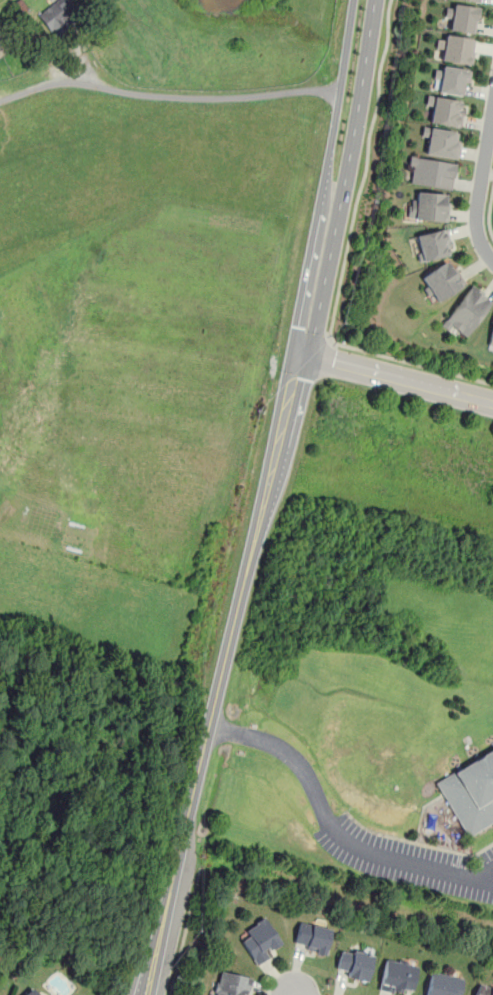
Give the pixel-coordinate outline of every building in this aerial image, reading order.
[(74,21),(68,12),(74,8),(68,0),(57,0),(38,13),(53,35),(74,21)] [(445,28),(473,33),(478,8),(450,2),(445,28)] [(470,65),(475,39),(441,33),(438,49),(442,50),(440,59),(470,65)] [(440,90),(464,94),(469,70),(438,64),(435,81),(441,82),(440,90)] [(428,121),(460,126),(464,101),(432,96),(428,121)] [(421,135),(428,136),(426,153),(455,157),(459,131),(423,126),(421,135)] [(451,189),(455,163),(409,156),(405,183),(451,189)] [(409,218),(447,221),(449,194),(411,191),(409,218)] [(452,254),(447,228),(415,234),(420,260),(452,254)] [(465,285),(451,259),(419,278),(433,303),(465,285)] [(492,300),(471,284),(442,323),(463,340),(492,300)] [(464,836),(492,821),(492,749),(434,779),(464,836)] [(237,934),(254,962),(281,947),(265,918),(237,934)] [(330,928),(298,921),(293,947),(325,953),(330,928)] [(367,980),(372,953),(340,947),(335,974),(367,980)] [(402,988),(412,990),(416,963),(384,957),(379,990),(401,994),(402,988)] [(219,971),(214,994),(246,994),(249,977),(219,971)] [(462,978),(429,971),(425,994),(459,994),(462,978)] [(478,983),(474,994),(492,994),(492,988),(478,983)]
